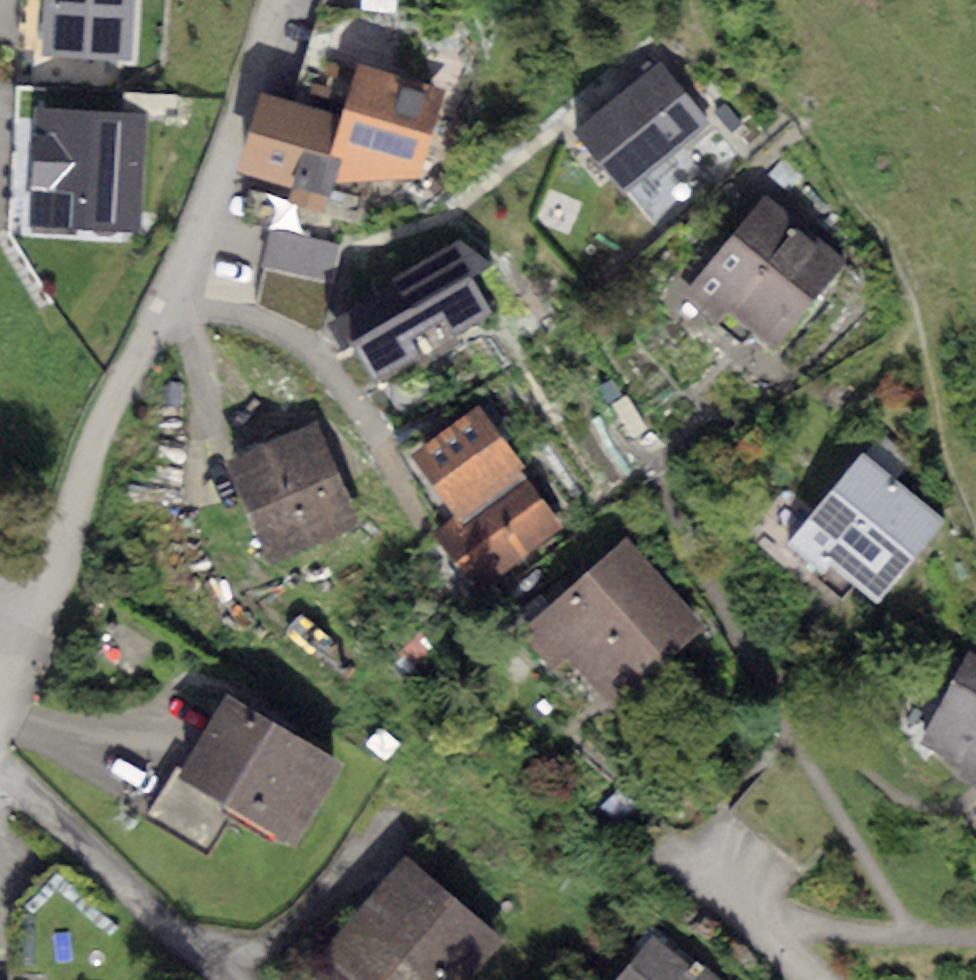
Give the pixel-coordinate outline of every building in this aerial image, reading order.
[(42,53),(131,59),(134,0),(45,0),(42,53)] [(658,61),(575,129),(624,188),(706,120),(658,61)] [(444,88),(356,63),(342,114),(321,184),(419,177),(444,88)] [(181,94),(123,90),(122,113),(179,118),(181,94)] [(321,184),(342,114),(262,90),(237,171),(318,195),(321,184)] [(726,103),(715,112),(732,132),(743,123),(726,103)] [(146,118),(36,113),(30,226),(140,231),(146,118)] [(767,193),(682,296),(714,322),(727,306),(776,346),(847,259),(767,193)] [(343,246),(269,231),(254,304),(317,333),(343,246)] [(462,241),(324,328),(342,357),(353,354),(374,389),(493,318),(472,282),(495,268),(462,241)] [(477,403),(412,452),(460,517),(523,471),(526,468),(477,403)] [(321,421),(227,462),(270,564),(365,523),(321,421)] [(911,453),(885,432),(866,455),(862,451),(786,542),(830,579),(838,569),(878,602),(944,523),(890,478),(911,453)] [(460,517),(438,535),(480,589),(564,524),(523,471),(460,517)] [(624,537),(530,624),(611,712),(705,625),(624,537)] [(397,606),(367,636),(403,671),(433,641),(397,606)] [(970,651),(917,743),(961,769),(958,775),(975,785),(975,655),(970,651)] [(344,762),(229,693),(180,772),(239,808),(295,842),(344,762)] [(239,808),(180,772),(176,769),(146,817),(209,855),(239,808)] [(324,951),(359,979),(482,979),(513,943),(405,854),(324,951)] [(615,979),(706,979),(652,935),(615,979)]
